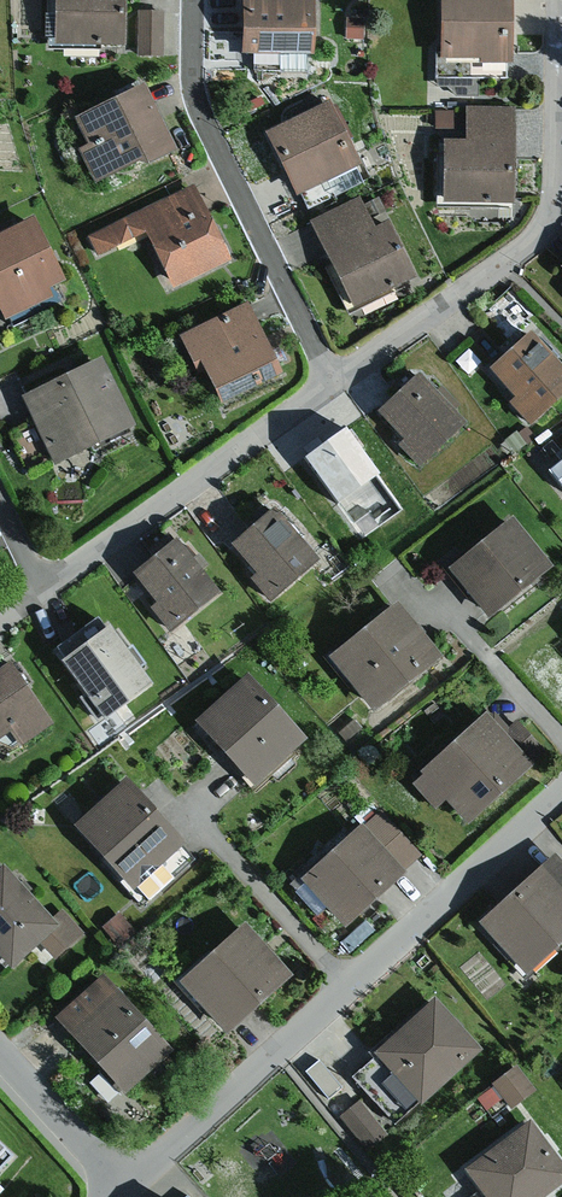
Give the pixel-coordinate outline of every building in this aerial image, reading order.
[(47,42),(118,44),(119,0),(48,0),(47,42)] [(237,52),(251,52),(278,52),(304,53),(305,0),(237,0),(237,52)] [(434,55),(476,56),(476,62),(507,62),(507,0),(434,0),(434,55)] [(160,11),(136,10),(135,55),(159,55),(160,11)] [(343,18),(343,39),(361,39),(362,18),(343,18)] [(278,52),(251,52),(250,69),(278,70),(278,52)] [(476,56),(434,55),(434,85),(445,85),(452,95),(475,95),(475,79),(507,79),(507,62),(476,62),(476,56)] [(135,85),(70,116),(84,144),(75,149),(92,183),(165,147),(135,85)] [(323,101),(259,132),(289,195),(297,191),(351,165),(354,164),(323,101)] [(461,106),(460,139),(510,140),(510,106),(461,106)] [(451,110),(433,110),(433,126),(451,126),(451,110)] [(460,139),(437,138),(436,201),(509,202),(510,140),(460,139)] [(351,165),(297,191),(307,210),(360,183),(351,165)] [(189,184),(131,213),(140,232),(167,286),(225,257),(189,184)] [(318,252),(370,227),(355,196),(303,221),(318,252)] [(375,196),(363,201),(369,216),(382,211),(375,196)] [(0,226),(0,320),(48,297),(43,287),(60,279),(28,212),(0,226)] [(131,213),(107,224),(116,244),(140,232),(131,213)] [(370,227),(318,252),(344,306),(411,274),(384,220),(370,227)] [(107,224),(84,235),(92,254),(116,244),(107,224)] [(241,302),(175,335),(194,373),(200,371),(215,401),(276,371),(241,302)] [(481,368),(507,397),(503,401),(522,423),(561,388),(561,373),(524,330),(481,368)] [(95,357),(17,396),(29,420),(51,461),(128,422),(95,357)] [(411,369),(370,410),(396,437),(390,443),(415,468),(462,421),(411,369)] [(51,461),(29,420),(7,431),(27,473),(51,461)] [(336,425),(295,455),(328,500),(369,469),(336,425)] [(516,431),(503,440),(512,454),(526,445),(516,431)] [(553,453),(557,458),(542,470),(561,494),(561,493),(561,446),(553,453)] [(268,508),(224,546),(270,599),(314,561),(268,508)] [(508,512),(442,572),(486,621),(553,561),(508,512)] [(364,513),(348,524),(358,539),(374,527),(364,513)] [(172,538),(129,572),(153,602),(147,606),(167,630),(215,592),(172,538)] [(322,654),(366,709),(436,653),(392,598),(322,654)] [(99,621),(52,658),(95,714),(143,677),(99,621)] [(0,657),(0,729),(2,728),(15,745),(49,720),(1,657),(0,657)] [(187,718),(248,787),(302,739),(242,671),(187,718)] [(441,799),(462,821),(540,748),(513,720),(500,732),(477,707),(412,768),(416,772),(441,799)] [(353,719),(338,732),(345,741),(360,727),(353,719)] [(441,799),(416,772),(406,782),(430,809),(441,799)] [(65,825),(140,906),(190,861),(175,845),(181,840),(120,774),(65,825)] [(377,808),(358,827),(399,872),(419,854),(377,808)] [(356,824),(294,879),(337,927),(399,872),(358,827),(356,824)] [(472,922),(520,974),(561,935),(561,864),(550,851),(472,922)] [(1,967),(35,938),(51,957),(81,931),(59,907),(47,917),(0,863),(0,965),(1,967)] [(116,912),(100,925),(116,945),(132,931),(116,912)] [(237,923),(172,980),(218,1032),(283,974),(237,923)] [(99,974),(51,1017),(118,1091),(166,1048),(99,974)] [(430,995),(370,1051),(374,1056),(415,1100),(418,1103),(478,1047),(430,995)] [(415,1100),(374,1056),(349,1079),(390,1124),(415,1100)] [(321,1059),(304,1073),(326,1101),(344,1087),(321,1059)] [(514,1063),(489,1082),(510,1109),(535,1090),(514,1063)] [(355,1101),(337,1116),(367,1151),(385,1135),(355,1101)] [(464,1168),(483,1193),(486,1196),(539,1196),(561,1180),(561,1166),(527,1120),(464,1168)] [(0,1152),(0,1174),(10,1163),(0,1152)]
